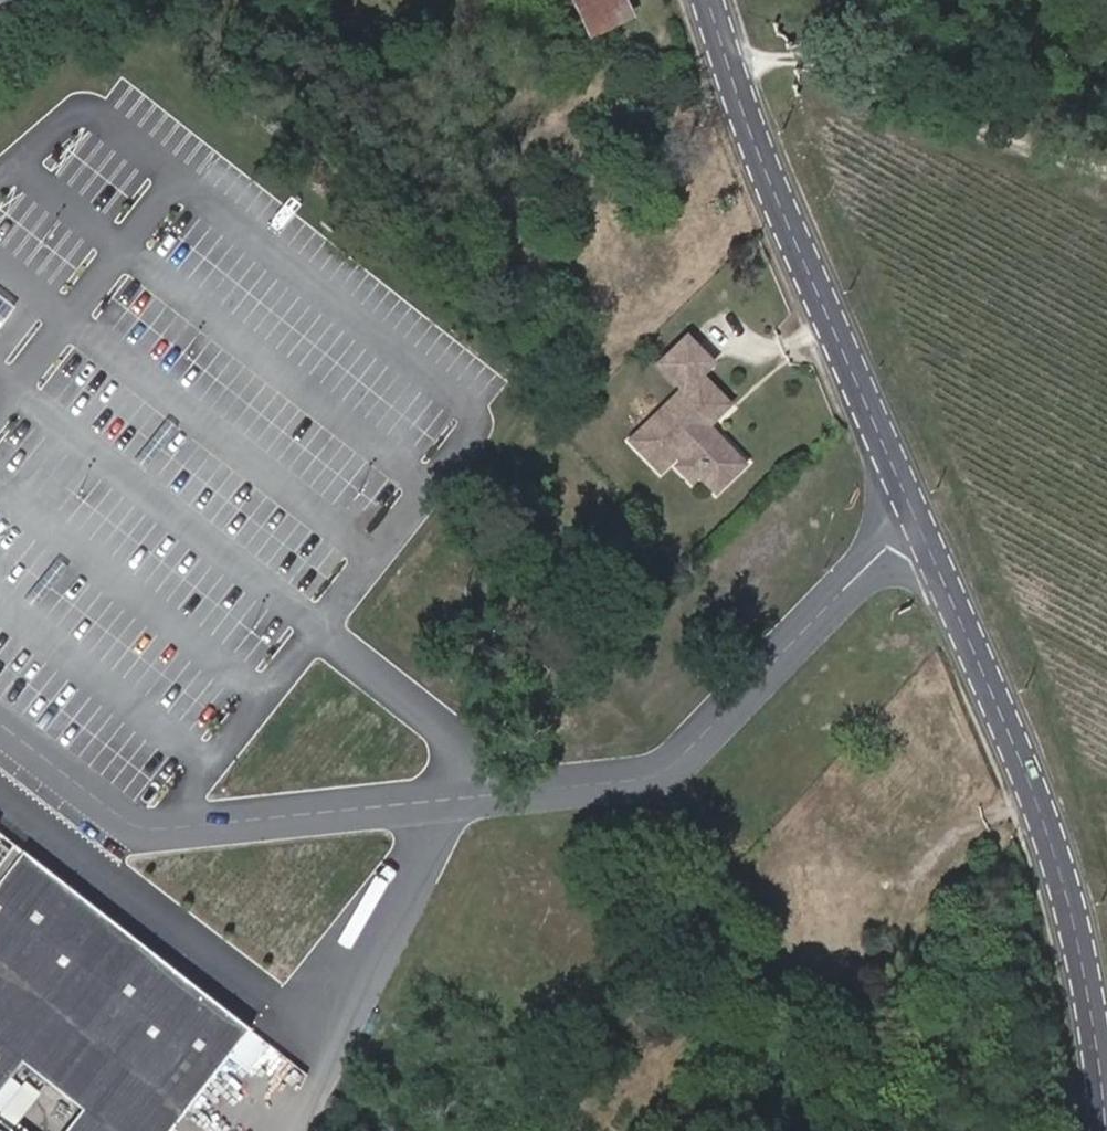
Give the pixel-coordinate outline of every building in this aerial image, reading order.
[(592,36),(631,16),(623,0),(575,0),(592,36)] [(0,298),(0,333),(17,311),(0,298)] [(704,468),(700,473),(717,491),(745,463),(708,426),(729,404),(702,376),(713,363),(689,339),(662,365),(686,390),(634,441),(663,470),(679,453),(687,460),(697,452),(705,459),(704,468)] [(697,452),(687,460),(681,467),(693,479),(700,473),(704,468),(705,459),(697,452)] [(230,1055),(251,1028),(252,1026),(0,830),(0,1130),(170,1130),(230,1055)] [(854,931),(836,880),(823,843),(774,860),(805,948),(790,953),(800,984),(864,963),(854,931)] [(844,877),(836,880),(854,931),(862,928),(844,877)] [(251,1028),(230,1055),(251,1071),(272,1044),(251,1028)]
